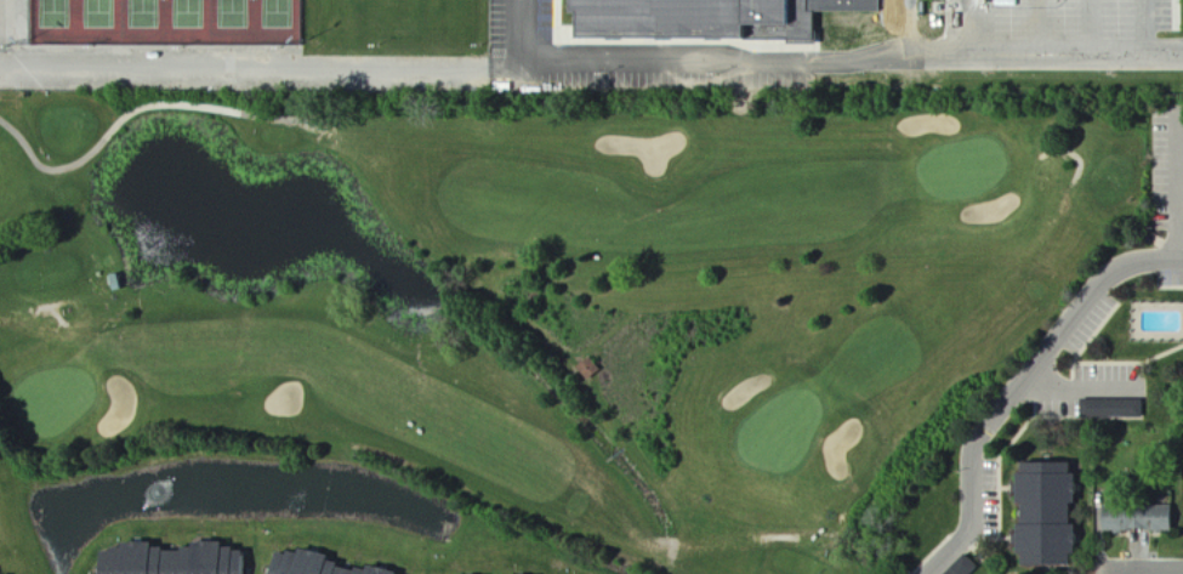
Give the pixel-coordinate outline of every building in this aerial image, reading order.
[(563,4),(701,34),(715,27),(775,24),(764,0),(566,0),(563,4)] [(815,14),(867,11),(877,0),(808,0),(815,14)] [(604,372),(594,358),(581,369),(591,382),(604,372)] [(1078,400),(1078,418),(1143,418),(1143,400),(1078,400)] [(1016,567),(1069,567),(1069,526),(1068,464),(1017,464),(1017,475),(1012,475),(1012,505),(1017,505),(1017,527),(1012,527),(1012,557),(1016,557),(1016,567)] [(1169,531),(1168,507),(1098,509),(1098,533),(1169,531)] [(113,573),(255,573),(254,550),(235,551),(232,544),(208,545),(191,551),(165,552),(162,544),(137,545),(112,554),(113,573)] [(407,571),(376,571),(357,571),(339,562),(340,554),(308,554),(307,555),(287,555),(287,573),(407,573),(407,571)] [(963,554),(944,573),(971,573),(977,567),(963,554)]
